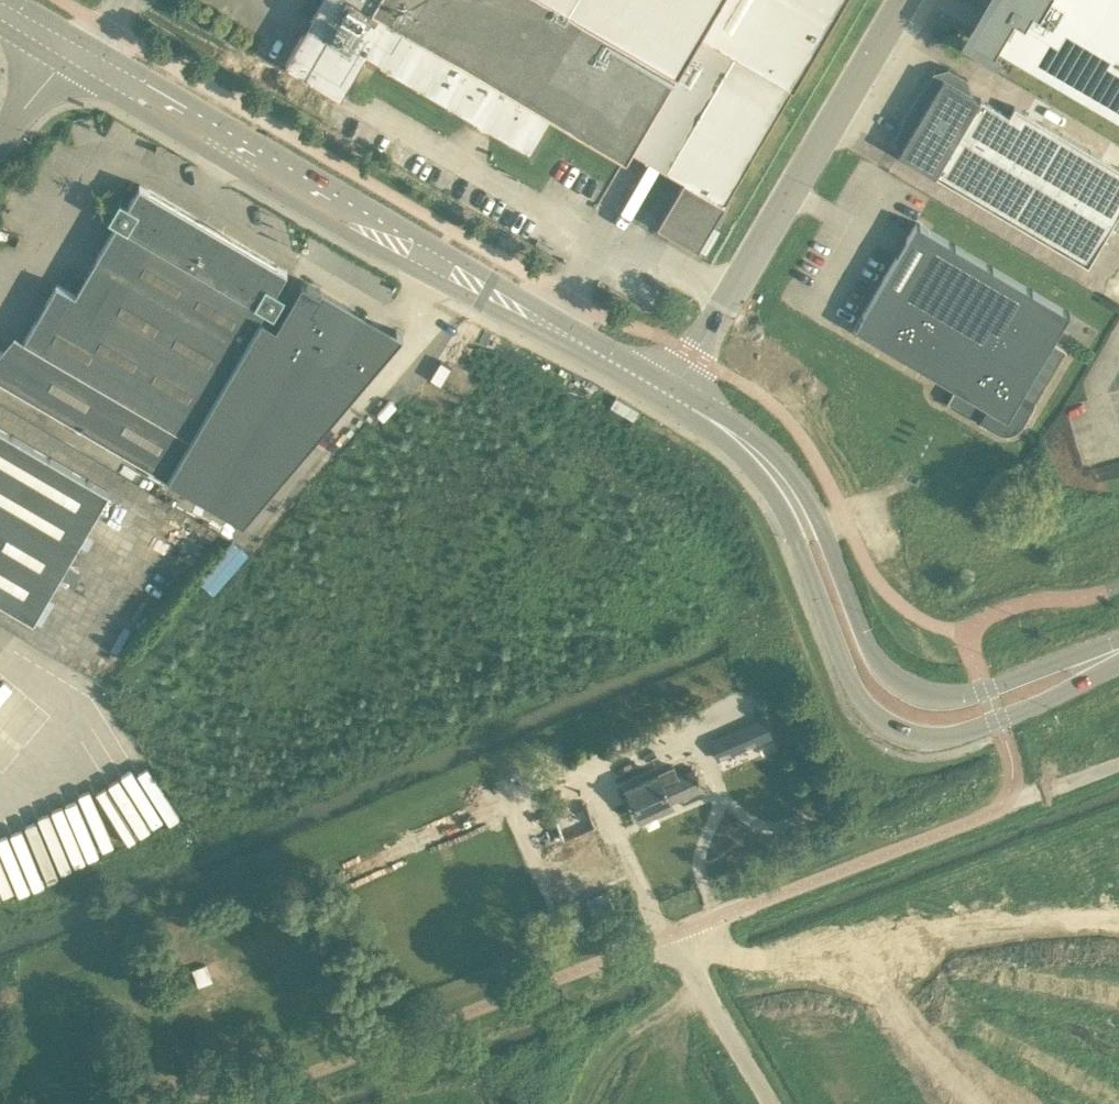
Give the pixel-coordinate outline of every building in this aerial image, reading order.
[(285,63),(340,96),(367,52),(530,150),(553,110),(625,152),(628,146),(683,178),(656,224),(697,248),(724,202),(723,201),(841,0),(322,0),(285,63)] [(970,34),(971,34),(978,39),(992,47),(995,43),(1003,48),(1118,116),(1118,0),(990,0),(970,34)] [(1118,211),(1118,167),(1014,105),(1009,114),(980,97),(980,98),(971,93),(967,78),(948,67),(933,71),(894,137),(898,152),(935,174),(1088,264),(1118,211)] [(241,519),(402,332),(395,328),(387,342),(358,326),(364,315),(301,278),(275,323),(269,319),(284,293),(275,288),(286,269),(138,183),(127,201),(119,196),(107,216),(116,221),(74,292),(56,282),(12,355),(0,348),(0,377),(241,519)] [(1052,340),(1069,312),(916,221),(854,326),(955,386),(947,400),(986,423),(994,427),(999,430),(1005,430),(1010,430),(1015,428),(1019,424),(1023,420),(1028,412),(1065,348),(1052,340)] [(108,490),(0,427),(0,600),(32,619),(108,490)] [(671,801),(701,788),(694,772),(678,778),(673,766),(625,787),(639,818),(671,803),(671,801)] [(595,826),(585,802),(554,815),(563,839),(595,826)]
